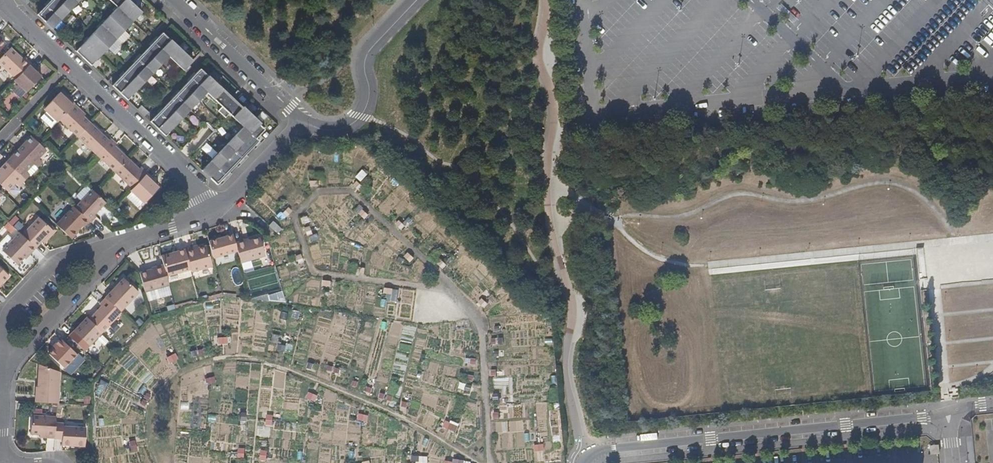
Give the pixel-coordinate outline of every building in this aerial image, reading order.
[(73,9),(81,0),(52,0),(38,15),(54,29),(64,20),(73,9)] [(118,6),(93,33),(76,50),(92,65),(143,12),(130,0),(111,0),(118,6)] [(128,99),(159,66),(169,56),(183,70),(193,59),(163,31),(140,54),(128,68),(112,84),(128,99)] [(31,63),(25,57),(23,60),(11,48),(2,57),(0,59),(0,64),(15,79),(31,63)] [(26,93),(41,77),(34,71),(36,69),(31,63),(15,79),(14,80),(14,81),(26,93)] [(242,105),(223,87),(201,67),(174,95),(151,121),(166,136),(192,109),(227,143),(201,169),(217,184),(249,150),(260,139),(258,136),(266,128),(260,122),(262,121),(262,119),(243,103),(242,105)] [(59,120),(74,104),(68,98),(65,100),(58,93),(43,109),(57,122),(59,120)] [(91,123),(78,112),(79,109),(74,104),(59,120),(78,137),(91,123)] [(149,112),(141,105),(138,109),(145,116),(149,112)] [(109,140),(91,123),(78,137),(96,154),(109,140)] [(39,158),(46,150),(31,136),(18,150),(33,164),(36,167),(42,161),(39,158)] [(127,157),(115,147),(117,144),(110,139),(109,140),(96,154),(114,171),(127,157)] [(33,164),(18,150),(5,163),(23,180),(28,175),(26,172),(33,164)] [(137,182),(147,173),(140,166),(138,168),(127,157),(114,171),(132,188),(137,182)] [(5,163),(0,169),(0,186),(6,192),(14,183),(18,186),(23,180),(5,163)] [(144,203),(160,188),(152,181),(153,179),(147,173),(137,182),(132,188),(130,190),(144,203)] [(93,215),(105,202),(92,189),(91,189),(74,207),(85,217),(90,222),(90,223),(96,217),(93,215)] [(84,228),(90,222),(85,217),(74,207),(72,206),(55,224),(71,239),(83,226),(84,228)] [(36,248),(52,230),(38,218),(22,235),(29,242),(36,248)] [(29,242),(22,235),(19,232),(2,251),(16,265),(22,258),(27,253),(29,255),(36,248),(29,242)] [(234,240),(232,233),(208,240),(213,257),(237,250),(234,240)] [(264,253),(259,235),(244,239),(243,237),(234,240),(237,250),(240,260),(264,253)] [(212,266),(206,245),(194,248),(193,247),(185,250),(191,270),(191,273),(212,266)] [(191,270),(185,250),(160,256),(163,266),(166,277),(191,270)] [(166,277),(163,266),(160,267),(165,286),(169,285),(166,277)] [(10,276),(0,267),(0,287),(10,276)] [(165,286),(160,267),(139,273),(144,290),(165,286)] [(119,312),(138,292),(124,278),(105,298),(119,312)] [(171,295),(169,285),(165,286),(144,290),(144,292),(147,291),(150,302),(171,295)] [(103,333),(120,313),(119,312),(105,298),(100,304),(102,306),(89,320),(102,332),(103,333)] [(84,351),(102,332),(89,320),(87,318),(69,337),(84,351)] [(54,349),(50,354),(65,368),(77,355),(60,339),(55,344),(57,346),(54,349)] [(58,403),(59,371),(39,364),(38,386),(36,386),(36,402),(58,403)] [(53,442),(53,420),(28,420),(27,439),(38,439),(45,439),(45,442),(53,442)] [(84,446),(84,428),(61,428),(61,442),(61,446),(84,446)] [(937,442),(928,443),(929,452),(938,451),(937,442)]
